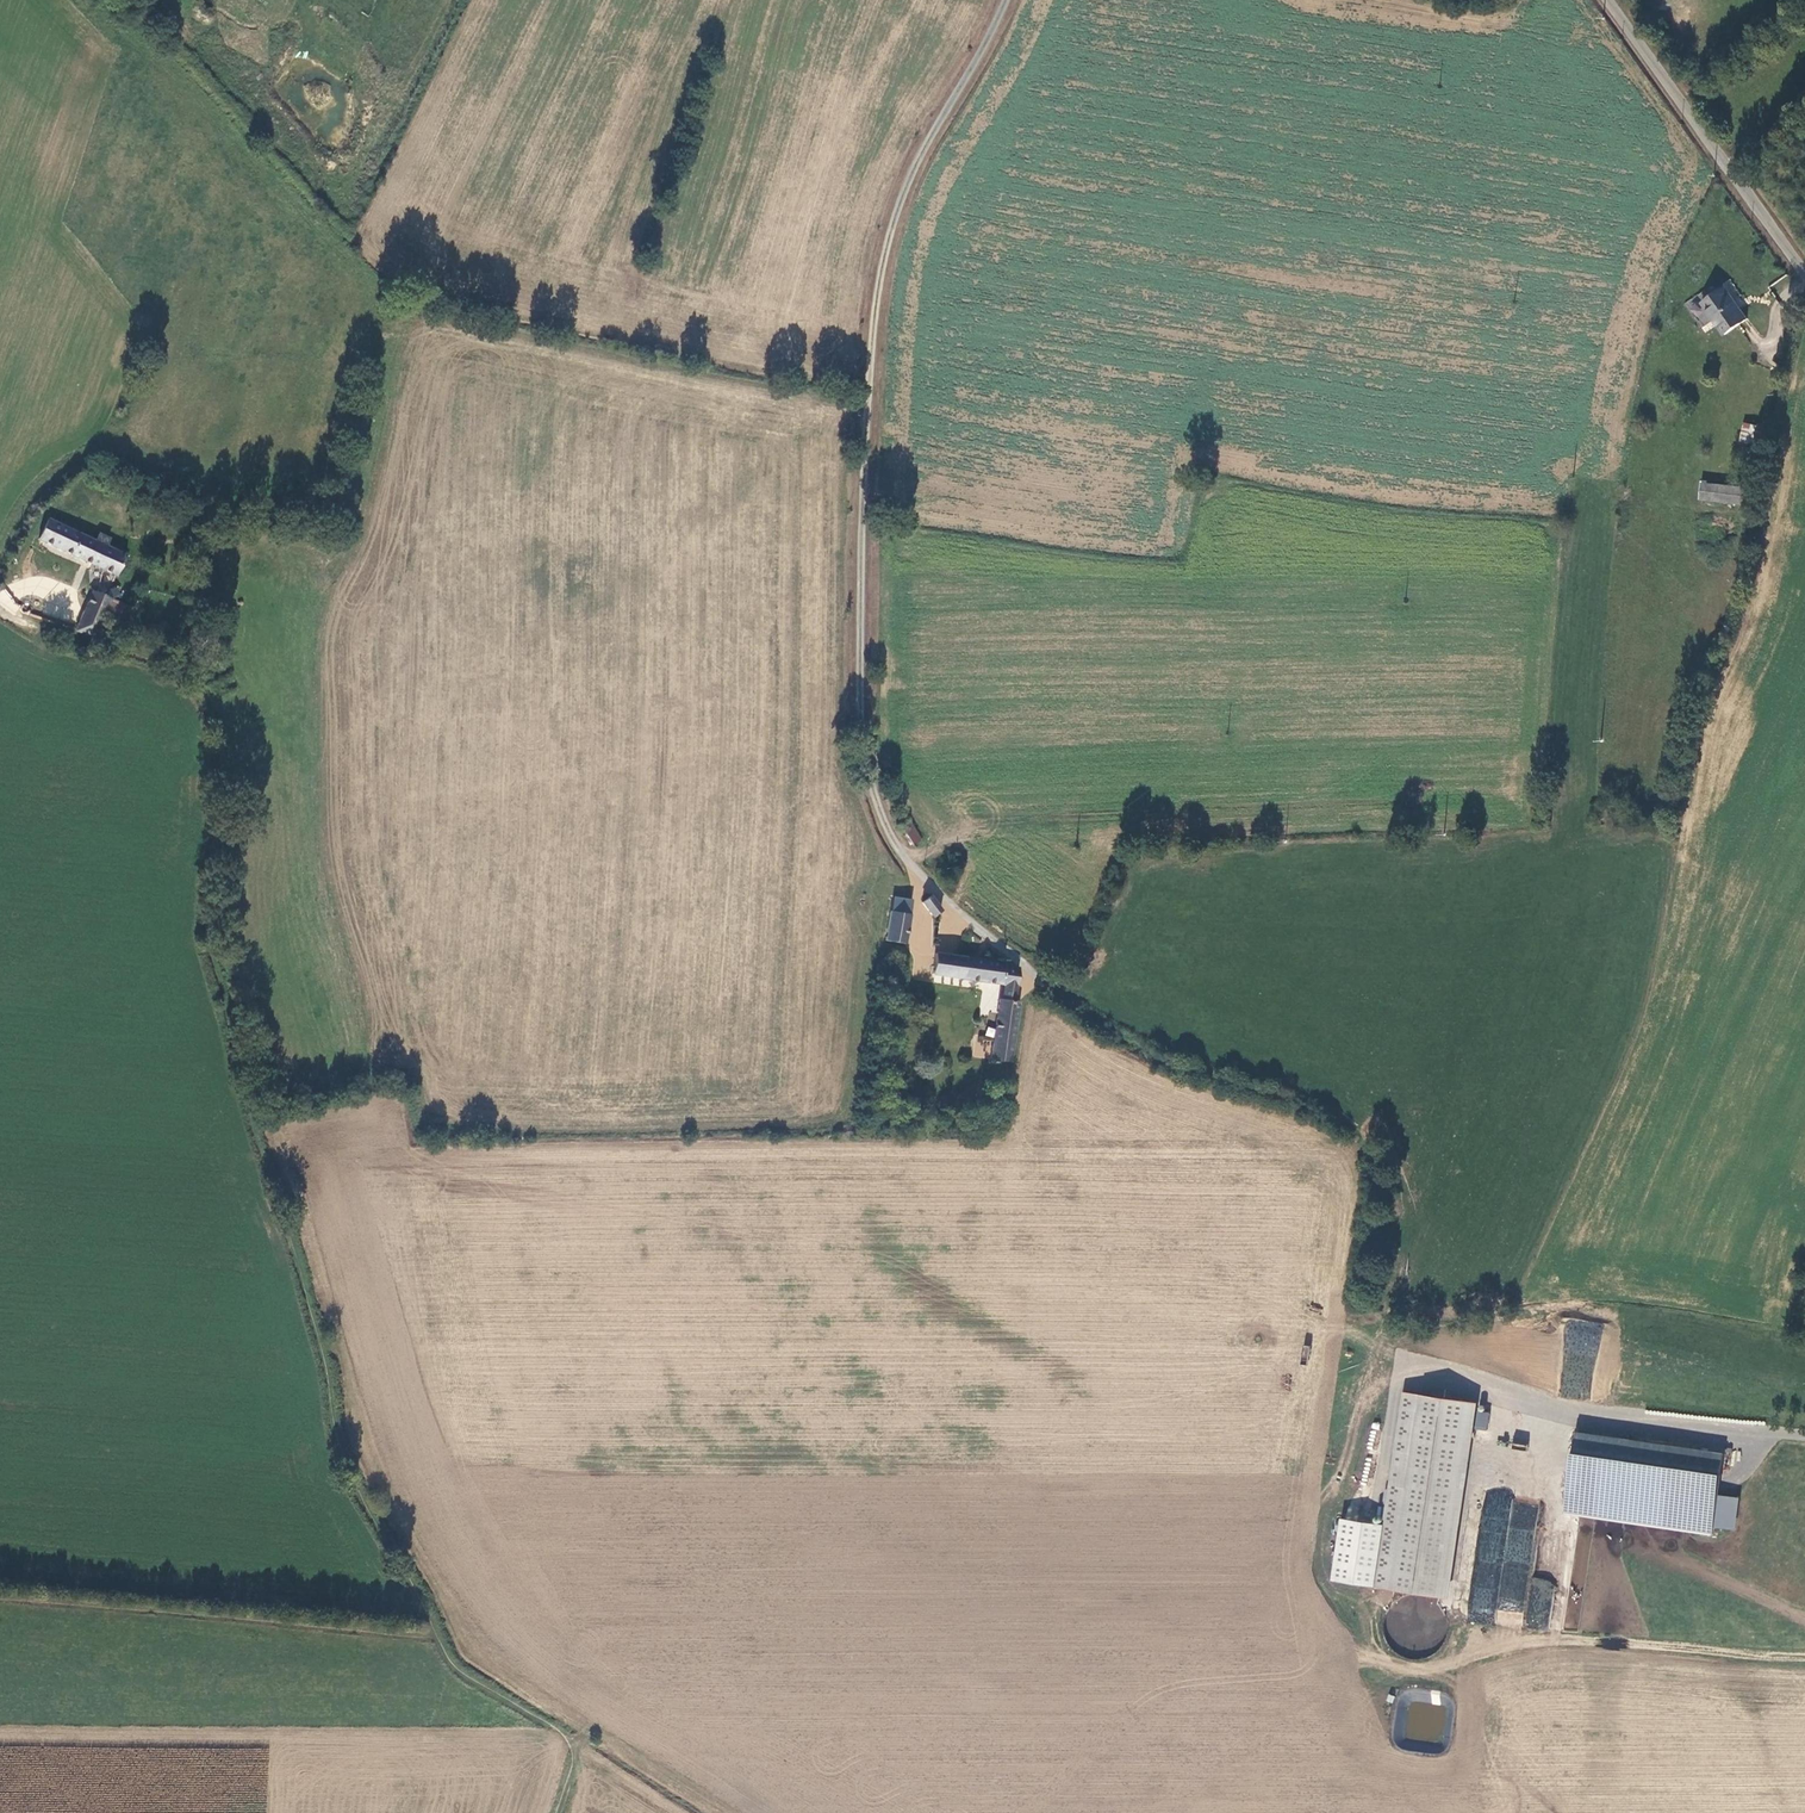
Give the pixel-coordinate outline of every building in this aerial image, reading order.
[(1725,336),(1747,321),(1724,289),(1702,305),(1725,336)] [(1756,444),(1760,426),(1745,422),(1740,441),(1756,444)] [(1745,487),(1701,482),(1699,499),(1744,504),(1745,487)] [(117,577),(127,557),(105,547),(94,542),(48,520),(38,540),(117,577)] [(98,534),(94,542),(105,547),(109,539),(98,534)] [(97,579),(74,631),(94,639),(101,625),(112,601),(101,597),(107,583),(97,579)] [(132,610),(112,601),(101,625),(113,631),(117,622),(125,626),(132,610)] [(27,603),(23,604),(21,606),(21,609),(23,612),(26,613),(29,611),(30,608),(29,605),(27,603)] [(921,838),(908,818),(899,825),(903,833),(911,845),(921,838)] [(960,887),(964,888),(967,887),(970,885),(970,881),(968,878),(965,877),(961,877),(959,880),(958,884),(960,887)] [(941,910),(929,895),(921,901),(933,916),(941,910)] [(908,913),(903,913),(889,912),(885,943),(904,945),(908,913)] [(1016,962),(934,950),(931,974),(1012,986),(1016,962)] [(999,997),(992,1057),(1013,1061),(1021,1000),(999,997)] [(968,1019),(955,1017),(953,1026),(967,1028),(968,1019)] [(1376,1587),(1452,1598),(1481,1401),(1405,1390),(1380,1553),(1360,1551),(1355,1583),(1376,1586),(1376,1587)] [(1575,1451),(1725,1473),(1728,1452),(1578,1430),(1575,1451)] [(1725,1473),(1575,1451),(1566,1512),(1716,1534),(1725,1473)] [(1526,1626),(1549,1629),(1554,1581),(1534,1579),(1530,1609),(1528,1609),(1526,1626)]
